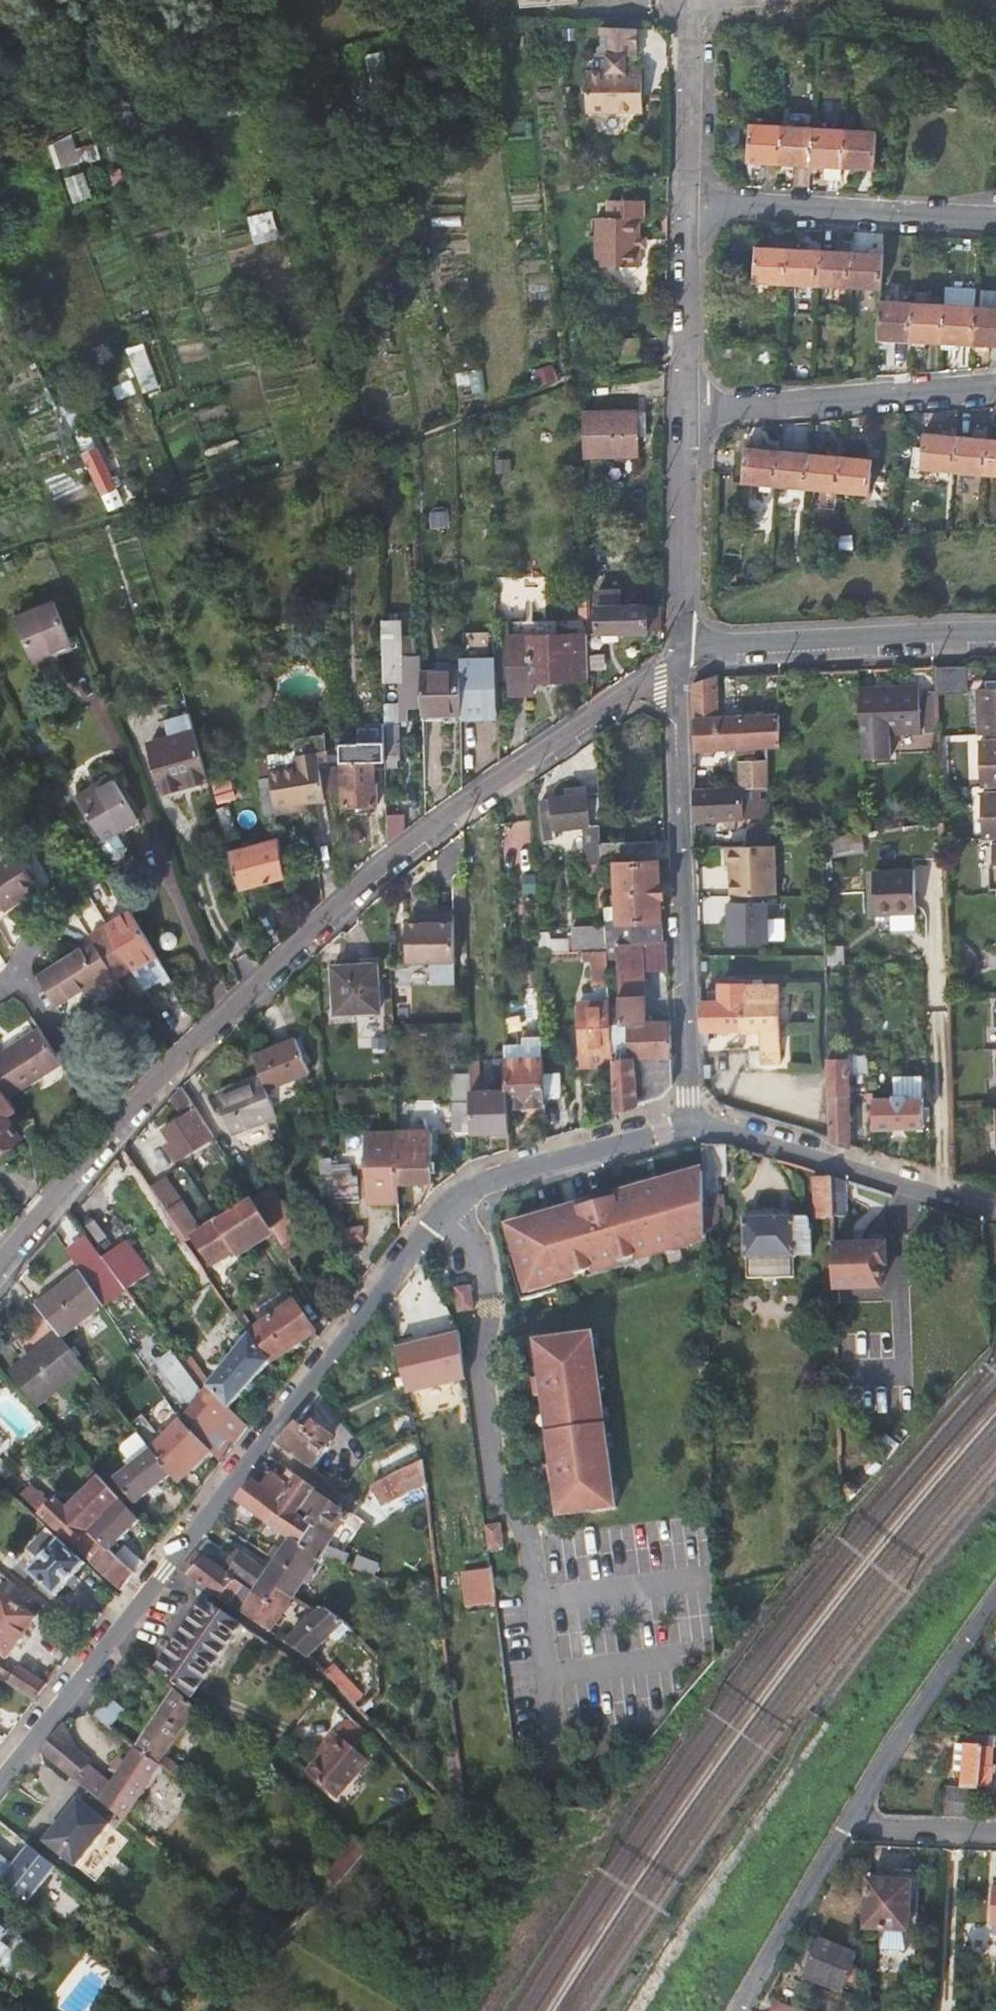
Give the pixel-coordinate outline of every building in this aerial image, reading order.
[(826,168),(840,168),(841,132),(846,39),(816,36),(812,130),(810,166),(810,173),(826,174),(826,168)] [(354,43),(357,78),(391,75),(387,40),(354,43)] [(644,114),(644,70),(627,70),(627,74),(588,74),(588,114),(644,114)] [(84,159),(103,153),(94,125),(75,131),(84,159)] [(765,165),(781,165),(782,129),(751,128),(750,170),(765,171),(765,165)] [(812,130),(782,129),(781,165),(810,166),(812,130)] [(874,133),(841,132),(840,168),(839,175),(856,175),(856,169),(872,169),(874,133)] [(51,141),(58,168),(82,161),(74,134),(51,141)] [(640,267),(641,218),(645,218),(645,201),(611,200),(610,218),(598,217),(597,266),(640,267)] [(753,284),(784,285),(785,249),(754,248),(753,284)] [(816,251),(785,249),(784,285),(814,287),(816,251)] [(847,252),(816,251),(814,287),(846,288),(847,252)] [(879,254),(847,252),(846,288),(878,290),(879,254)] [(13,277),(4,281),(8,289),(16,286),(13,277)] [(938,340),(972,342),(973,307),(974,291),(942,289),(942,305),(939,305),(938,340)] [(908,339),(938,340),(939,305),(925,304),(925,291),(909,290),(909,303),(908,339)] [(973,307),(972,342),(972,347),(986,348),(986,343),(995,343),(995,294),(979,293),(979,307),(973,307)] [(909,303),(878,302),(876,337),(908,339),(909,303)] [(642,342),(612,342),(612,361),(641,362),(642,342)] [(773,351),(754,351),(754,367),(772,367),(773,351)] [(646,414),(583,415),(584,458),(638,457),(638,435),(647,434),(646,414)] [(921,470),(950,471),(951,437),(923,436),(921,470)] [(984,439),(951,437),(950,471),(982,473),(984,439)] [(984,439),(982,473),(995,474),(995,440),(984,439)] [(114,486),(111,478),(97,449),(85,455),(102,495),(116,489),(114,486)] [(745,483),(775,484),(777,451),(746,449),(745,483)] [(775,484),(805,485),(806,452),(777,451),(775,484)] [(805,485),(837,487),(838,454),(806,452),(805,485)] [(869,455),(838,454),(837,487),(868,488),(869,455)] [(117,476),(111,478),(114,486),(120,484),(117,476)] [(514,612),(514,600),(502,600),(501,593),(495,593),(495,613),(514,612)] [(599,633),(662,632),(662,602),(653,602),(652,607),(621,607),(621,593),(598,593),(599,633)] [(58,607),(20,622),(37,664),(75,649),(58,607)] [(400,622),(381,622),(383,681),(402,681),(400,622)] [(512,637),(513,693),(533,693),(534,680),(591,679),(589,635),(556,636),(512,637)] [(461,704),(498,703),(496,659),(460,659),(460,661),(461,704)] [(444,672),(421,672),(422,715),(461,715),(461,704),(460,661),(443,661),(444,672)] [(950,669),(934,670),(936,698),(967,696),(967,691),(966,668),(950,669)] [(993,674),(993,683),(986,684),(986,690),(977,691),(979,736),(988,736),(988,744),(980,745),(982,790),(990,789),(991,795),(982,796),(985,841),(992,840),(993,849),(995,849),(995,673),(993,674)] [(695,750),(768,747),(780,746),(779,715),(720,718),(719,677),(692,687),(693,720),(695,722),(695,730),(695,750)] [(918,686),(857,688),(859,735),(861,761),(888,760),(888,734),(919,733),(918,686)] [(399,714),(384,714),(384,725),(385,742),(385,760),(389,760),(401,760),(399,714)] [(162,784),(206,771),(192,722),(148,735),(162,784)] [(275,808),(304,804),(304,802),(322,799),(321,793),(318,770),(329,769),(325,737),(294,741),(295,752),(269,755),(270,768),(271,778),(275,808)] [(357,743),(341,743),(344,805),(377,804),(376,784),(373,784),(372,762),(385,762),(385,760),(385,742),(384,742),(357,743)] [(740,763),(741,788),(741,791),(761,790),(769,790),(768,762),(740,763)] [(329,769),(318,770),(321,793),(337,791),(334,768),(329,769)] [(713,769),(695,770),(695,790),(714,789),(713,769)] [(268,828),(279,827),(276,813),(275,808),(271,778),(261,780),(268,828)] [(695,821),(770,819),(770,801),(762,801),(761,790),(741,791),(741,788),(714,789),(695,790),(695,821)] [(566,790),(567,798),(580,796),(579,789),(566,790)] [(769,790),(761,790),(762,801),(770,801),(769,790)] [(580,796),(567,798),(542,800),(546,841),(584,839),(585,859),(602,859),(601,844),(599,794),(580,796)] [(304,809),(304,804),(275,808),(276,813),(304,809)] [(104,813),(92,821),(116,864),(149,844),(127,805),(107,817),(104,813)] [(228,807),(217,809),(220,819),(230,816),(228,807)] [(402,815),(387,815),(387,844),(403,832),(402,815)] [(753,830),(754,847),(769,847),(771,846),(771,829),(753,830)] [(0,832),(0,924),(44,895),(2,830),(0,832)] [(280,838),(229,852),(241,890),(286,877),(280,838)] [(657,843),(601,844),(602,859),(602,864),(616,864),(618,923),(660,922),(660,900),(663,899),(663,886),(659,885),(657,843)] [(915,873),(874,873),(875,915),(916,915),(915,873)] [(786,941),(787,917),(771,916),(772,901),(729,899),(728,940),(786,941)] [(106,923),(145,989),(160,979),(163,984),(171,979),(130,909),(106,923)] [(454,964),(453,918),(435,918),(436,926),(428,926),(406,927),(407,965),(430,965),(430,987),(455,986),(454,964)] [(661,945),(660,922),(618,923),(604,923),(605,945),(617,945),(643,945),(661,945)] [(662,1098),(673,1086),(671,1029),(671,1023),(647,1023),(643,945),(617,945),(619,1026),(628,1026),(629,1057),(631,1057),(638,1106),(662,1098)] [(83,951),(40,978),(59,1008),(82,993),(101,981),(107,990),(118,983),(95,946),(84,953),(83,951)] [(605,1029),(609,1028),(609,1026),(609,1021),(606,953),(585,954),(585,963),(592,963),(594,987),(596,989),(596,998),(582,999),(582,1004),(576,1005),(579,1069),(606,1069),(605,1029)] [(375,966),(334,969),(336,1015),(378,1012),(375,966)] [(88,1001),(107,990),(101,981),(82,993),(88,1001)] [(766,1064),(781,1064),(779,1000),(744,1001),(744,986),(721,986),(721,1004),(700,1004),(700,1030),(743,1030),(744,1033),(760,1033),(761,1052),(766,1052),(766,1064)] [(0,1056),(0,1084),(11,1100),(64,1063),(41,1028),(0,1056)] [(524,1046),(506,1046),(507,1059),(507,1075),(508,1092),(508,1107),(545,1105),(542,1037),(537,1037),(537,1033),(524,1034),(524,1046)] [(613,1113),(638,1106),(631,1057),(629,1057),(623,1057),(621,1036),(609,1037),(613,1113)] [(294,1040),(253,1057),(261,1077),(275,1112),(303,1101),(294,1079),(307,1074),(294,1040)] [(497,1075),(507,1075),(507,1059),(485,1060),(485,1065),(497,1065),(497,1075)] [(478,1060),(470,1060),(470,1075),(471,1092),(478,1092),(478,1060)] [(849,1060),(828,1060),(830,1140),(831,1143),(840,1145),(849,1148),(849,1146),(848,1096),(849,1094),(849,1060)] [(923,1094),(921,1063),(894,1064),(895,1085),(872,1086),(872,1099),(873,1130),(924,1128),(924,1120),(929,1120),(928,1093),(923,1094)] [(454,1133),(472,1132),(471,1092),(470,1075),(452,1076),(454,1133)] [(497,1075),(497,1092),(508,1092),(507,1075),(497,1075)] [(231,1136),(277,1117),(275,1112),(261,1077),(215,1096),(231,1136)] [(16,1107),(11,1100),(0,1084),(0,1150),(22,1136),(13,1122),(7,1114),(13,1110),(16,1107)] [(173,1166),(215,1142),(180,1087),(170,1099),(181,1119),(161,1131),(168,1144),(163,1148),(173,1166)] [(478,1092),(471,1092),(472,1132),(509,1131),(508,1107),(508,1092),(497,1092),(478,1092)] [(18,1118),(13,1110),(7,1114),(13,1122),(18,1118)] [(432,1135),(395,1136),(396,1186),(398,1186),(433,1184),(432,1135)] [(368,1196),(397,1195),(398,1186),(396,1186),(395,1136),(367,1137),(368,1196)] [(706,1209),(719,1209),(724,1208),(724,1196),(719,1195),(719,1179),(727,1179),(727,1146),(705,1145),(705,1171),(706,1198),(706,1209)] [(338,1164),(331,1164),(335,1204),(357,1202),(356,1179),(348,1180),(346,1166),(339,1167),(338,1164)] [(567,1209),(510,1226),(519,1254),(509,1257),(521,1300),(557,1290),(554,1281),(600,1267),(599,1263),(618,1257),(620,1262),(707,1236),(707,1234),(707,1233),(706,1209),(706,1198),(705,1171),(669,1182),(670,1186),(648,1192),(647,1188),(594,1204),(596,1211),(582,1215),(580,1208),(580,1206),(567,1209)] [(813,1178),(815,1220),(834,1219),(834,1217),(832,1178),(813,1178)] [(847,1216),(845,1182),(832,1178),(834,1217),(847,1216)] [(178,1231),(190,1223),(163,1182),(152,1190),(178,1231)] [(252,1201),(270,1228),(289,1216),(271,1189),(252,1201)] [(234,1254),(271,1230),(270,1228),(252,1201),(215,1224),(234,1254)] [(594,1204),(580,1208),(582,1215),(596,1211),(594,1204)] [(720,1233),(719,1209),(706,1209),(707,1233),(720,1233)] [(762,1209),(762,1217),(779,1217),(778,1209),(762,1209)] [(744,1218),(745,1232),(745,1258),(748,1258),(749,1277),(794,1276),(794,1257),(796,1257),(796,1253),(812,1253),(812,1233),(810,1231),(809,1220),(807,1217),(795,1218),(794,1216),(779,1217),(762,1217),(744,1218)] [(198,1235),(190,1223),(178,1231),(186,1243),(192,1239),(198,1235)] [(234,1254),(215,1224),(198,1235),(192,1239),(211,1268),(234,1254)] [(364,1227),(337,1230),(338,1247),(365,1245),(364,1227)] [(870,1246),(835,1247),(833,1247),(835,1289),(835,1290),(883,1288),(882,1266),(886,1265),(885,1238),(870,1238),(870,1246)] [(152,1284),(128,1252),(108,1267),(127,1293),(132,1299),(152,1284)] [(127,1293),(108,1267),(101,1257),(79,1273),(104,1310),(127,1293)] [(107,1316),(104,1310),(79,1273),(37,1306),(68,1345),(107,1316)] [(470,1286),(456,1288),(458,1312),(473,1310),(470,1286)] [(294,1303),(248,1337),(267,1363),(313,1331),(294,1303)] [(39,1411),(87,1371),(68,1345),(37,1306),(23,1317),(33,1330),(20,1340),(34,1357),(10,1375),(39,1411)] [(592,1333),(535,1341),(540,1378),(534,1379),(535,1396),(542,1395),(551,1465),(545,1466),(547,1483),(554,1482),(558,1515),(615,1508),(592,1333)] [(459,1334),(395,1352),(406,1396),(465,1379),(459,1334)] [(228,1410),(267,1363),(248,1337),(208,1387),(195,1371),(188,1377),(200,1395),(206,1390),(228,1410)] [(194,1404),(178,1424),(205,1448),(209,1453),(220,1462),(247,1428),(228,1410),(206,1390),(200,1395),(188,1377),(173,1356),(163,1364),(176,1383),(194,1404)] [(137,1434),(169,1477),(172,1480),(205,1448),(178,1424),(160,1443),(140,1417),(130,1425),(137,1434)] [(307,1432),(294,1423),(285,1434),(280,1439),(274,1444),(277,1446),(334,1486),(339,1479),(317,1462),(326,1448),(323,1445),(330,1436),(314,1424),(307,1432)] [(169,1477),(137,1434),(122,1446),(135,1462),(112,1481),(134,1505),(169,1477)] [(367,1463),(376,1481),(423,1460),(418,1440),(367,1463)] [(182,1477),(209,1453),(205,1448),(172,1480),(175,1483),(182,1477)] [(382,1504),(425,1483),(423,1460),(376,1481),(375,1481),(370,1489),(382,1504)] [(227,1496),(235,1502),(266,1524),(278,1500),(275,1497),(285,1486),(280,1482),(269,1474),(262,1465),(251,1479),(245,1475),(227,1496)] [(8,1470),(2,1476),(4,1479),(8,1475),(10,1473),(8,1470)] [(289,1471),(280,1482),(285,1486),(275,1497),(278,1500),(266,1524),(290,1540),(292,1537),(301,1544),(307,1526),(303,1522),(304,1519),(295,1511),(314,1489),(289,1471)] [(21,1495),(25,1491),(8,1475),(4,1479),(21,1495)] [(193,1489),(182,1477),(175,1483),(186,1496),(193,1489)] [(45,1510),(41,1514),(121,1589),(127,1581),(135,1572),(118,1558),(109,1550),(106,1550),(86,1532),(119,1500),(99,1478),(66,1509),(56,1499),(45,1510)] [(316,1486),(314,1489),(295,1511),(304,1519),(303,1522),(307,1526),(301,1544),(318,1557),(321,1556),(341,1564),(345,1556),(325,1547),(346,1515),(338,1508),(340,1504),(316,1486)] [(45,1510),(25,1491),(21,1495),(41,1514),(45,1510)] [(109,1550),(136,1523),(138,1521),(119,1500),(86,1532),(106,1550),(109,1550)] [(501,1524),(486,1526),(489,1550),(504,1548),(501,1524)] [(86,1564),(59,1539),(49,1529),(31,1548),(41,1559),(30,1571),(55,1594),(86,1564)] [(244,1564),(238,1560),(237,1563),(208,1542),(199,1553),(246,1587),(231,1606),(243,1614),(255,1592),(270,1602),(278,1590),(291,1598),(318,1557),(301,1544),(292,1537),(290,1540),(283,1551),(274,1547),(269,1555),(278,1559),(271,1571),(250,1556),(244,1564)] [(126,1548),(118,1558),(135,1572),(143,1561),(126,1548)] [(198,1563),(186,1575),(231,1606),(246,1587),(199,1553),(194,1559),(198,1563)] [(244,1553),(238,1560),(244,1564),(250,1556),(244,1553)] [(490,1570),(460,1574),(464,1608),(494,1605),(490,1570)] [(21,1589),(8,1579),(0,1591),(0,1655),(4,1657),(32,1617),(6,1598),(10,1592),(16,1596),(21,1589)] [(269,1632),(291,1598),(278,1590),(270,1602),(255,1592),(243,1614),(256,1623),(269,1632)] [(189,1695),(239,1625),(205,1601),(157,1668),(189,1695)] [(306,1657),(342,1622),(342,1621),(321,1610),(319,1611),(286,1643),(298,1651),(306,1657)] [(357,1701),(365,1692),(337,1664),(328,1672),(357,1701)] [(35,1700),(46,1685),(18,1666),(12,1675),(0,1668),(0,1678),(35,1700)] [(176,1689),(137,1747),(159,1764),(179,1781),(186,1772),(165,1755),(198,1707),(176,1689)] [(125,1705),(108,1691),(91,1711),(109,1726),(125,1705)] [(75,1748),(54,1731),(40,1750),(61,1768),(69,1757),(75,1748)] [(370,1761),(336,1732),(325,1744),(329,1747),(320,1757),(307,1773),(337,1799),(370,1761)] [(329,1747),(325,1744),(316,1754),(320,1757),(329,1747)] [(84,1769),(75,1780),(123,1819),(124,1818),(159,1764),(137,1747),(110,1787),(84,1768),(84,1769)] [(964,1758),(963,1773),(962,1784),(989,1786),(990,1770),(991,1749),(982,1748),(965,1747),(964,1758)] [(84,1769),(69,1757),(61,1768),(75,1780),(84,1769)] [(955,1772),(963,1773),(964,1758),(956,1758),(955,1772)] [(111,1822),(79,1798),(47,1840),(78,1864),(111,1822)] [(351,1836),(320,1872),(335,1885),(367,1850),(351,1836)] [(0,1857),(0,1881),(27,1902),(56,1867),(29,1845),(9,1869),(6,1862),(0,1857)] [(335,1885),(320,1872),(307,1888),(322,1901),(335,1885)] [(910,1882),(869,1880),(866,1927),(882,1929),(882,1932),(901,1933),(902,1930),(908,1930),(910,1882)] [(10,1928),(0,1921),(0,1942),(8,1931),(10,1928)] [(0,1957),(0,1964),(10,1971),(29,1946),(8,1931),(0,1942),(7,1948),(0,1957)] [(893,1941),(891,1981),(911,1982),(913,1938),(910,1938),(909,1942),(893,1941)] [(850,1969),(855,1955),(820,1941),(806,1977),(841,1991),(846,1980),(852,1983),(856,1971),(850,1969)]
